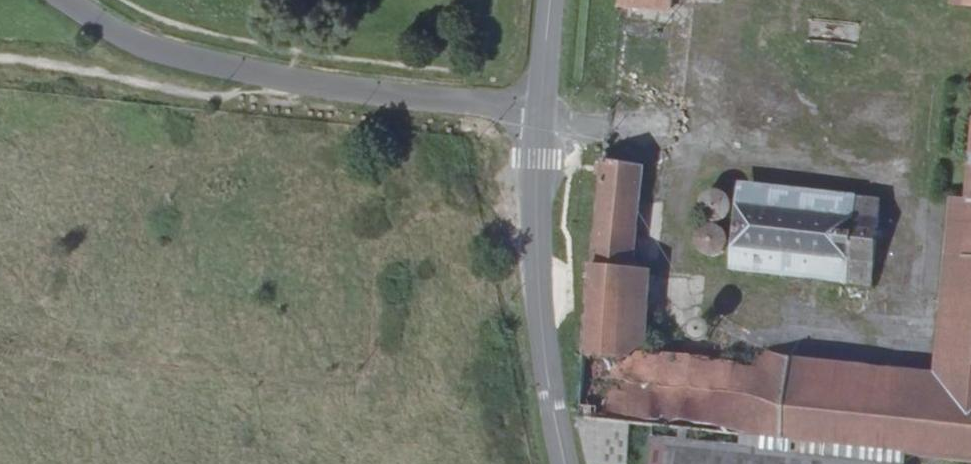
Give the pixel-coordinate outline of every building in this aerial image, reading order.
[(955,13),(970,14),(970,0),(956,0),(955,13)] [(592,463),(634,463),(638,434),(663,437),(912,462),(932,463),(970,463),(970,244),(956,398),(839,385),(840,370),(627,349),(642,173),(630,172),(633,146),(607,143),(591,318),(582,413),(582,416),(586,434),(592,463)] [(726,273),(872,283),(878,194),(733,183),(726,273)] [(721,190),(701,195),(709,222),(729,216),(721,190)] [(663,437),(660,463),(911,463),(912,462),(663,437)]
